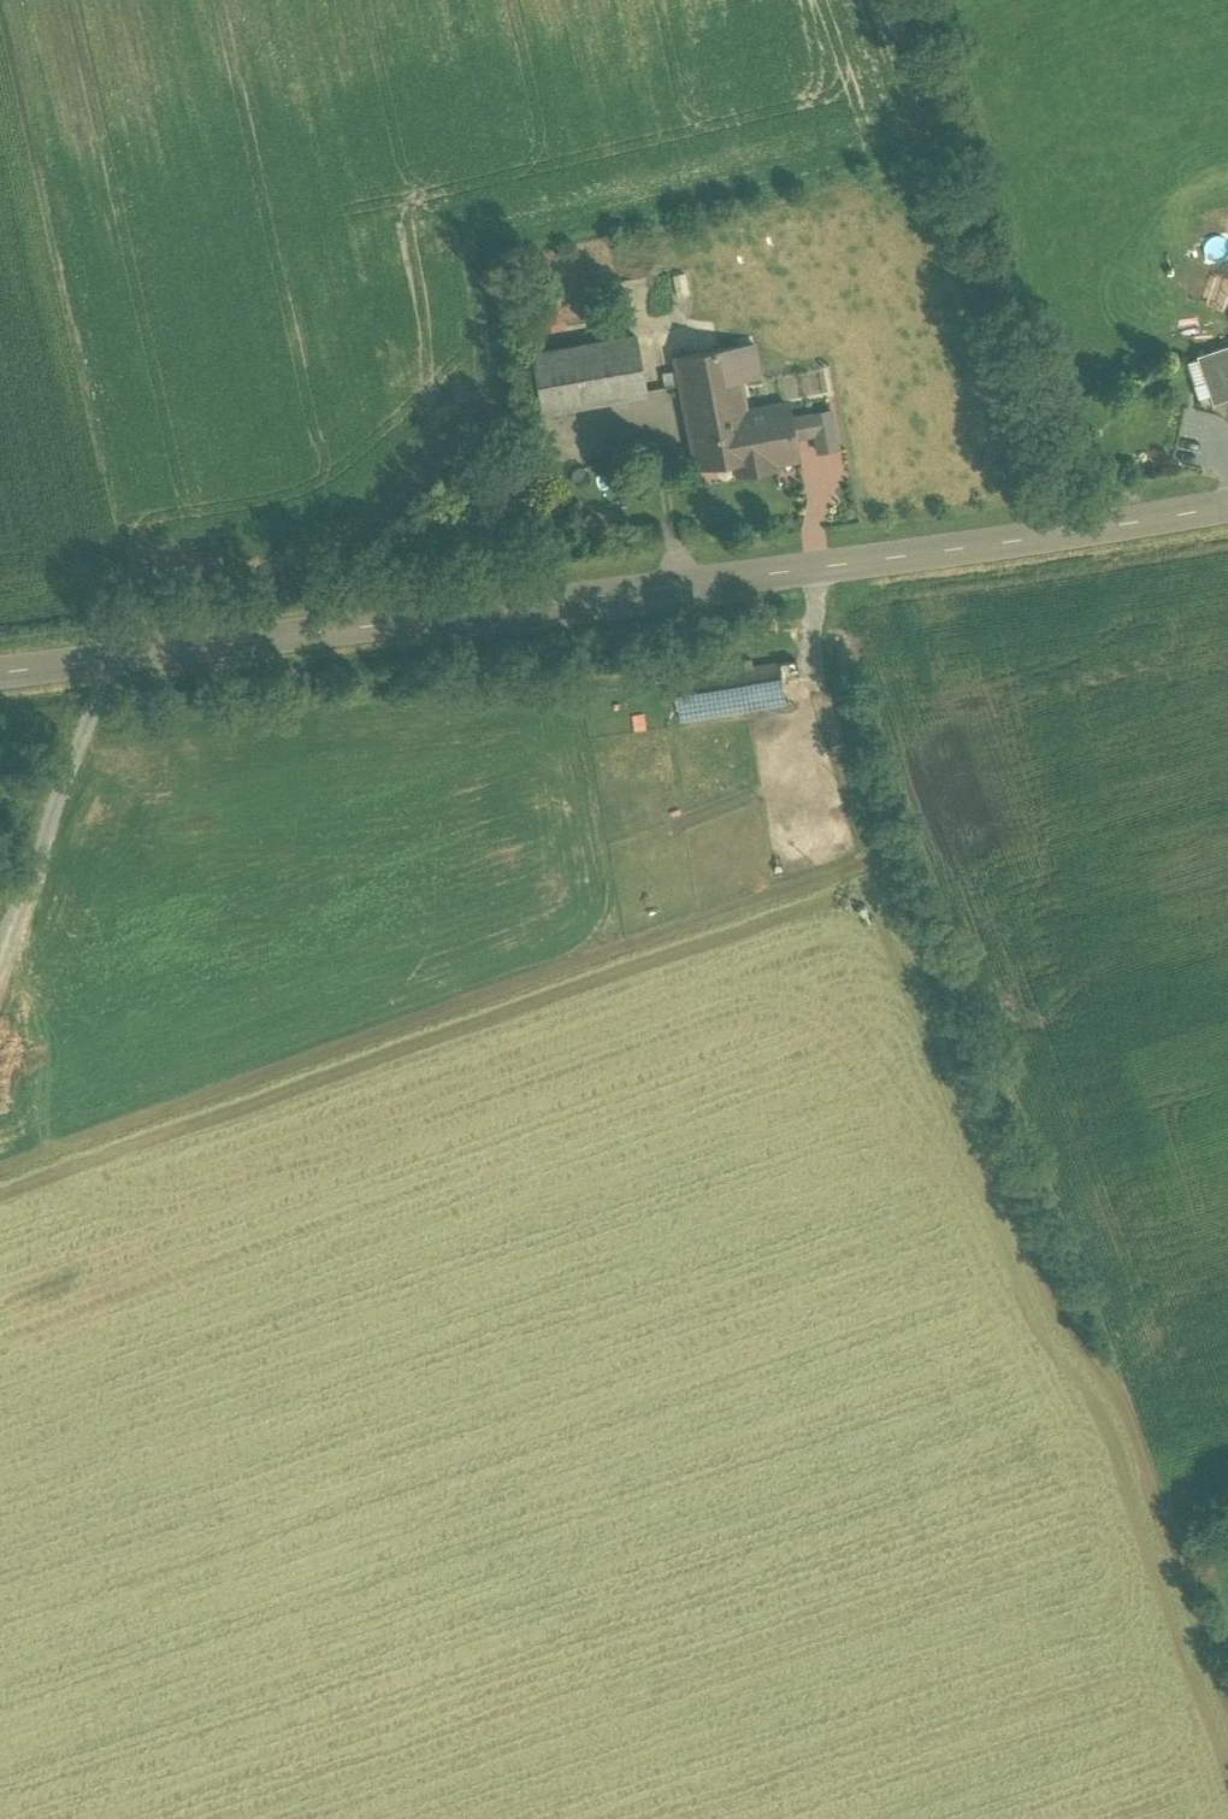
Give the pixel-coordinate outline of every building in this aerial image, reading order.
[(557,290),(530,294),(536,332),(564,329),(557,290)] [(638,338),(533,356),(544,413),(649,394),(638,338)] [(719,350),(675,357),(697,469),(736,462),(738,475),(778,468),(777,463),(799,459),(796,438),(792,418),(789,404),(748,412),(742,380),(760,377),(760,373),(754,344),(719,350)] [(1199,358),(1200,361),(1209,358),(1215,376),(1207,379),(1214,402),(1227,397),(1227,349),(1199,358)] [(832,411),(792,418),(796,438),(816,435),(819,453),(839,449),(832,411)] [(798,660),(673,680),(677,709),(785,691),(783,680),(800,677),(798,660)]
